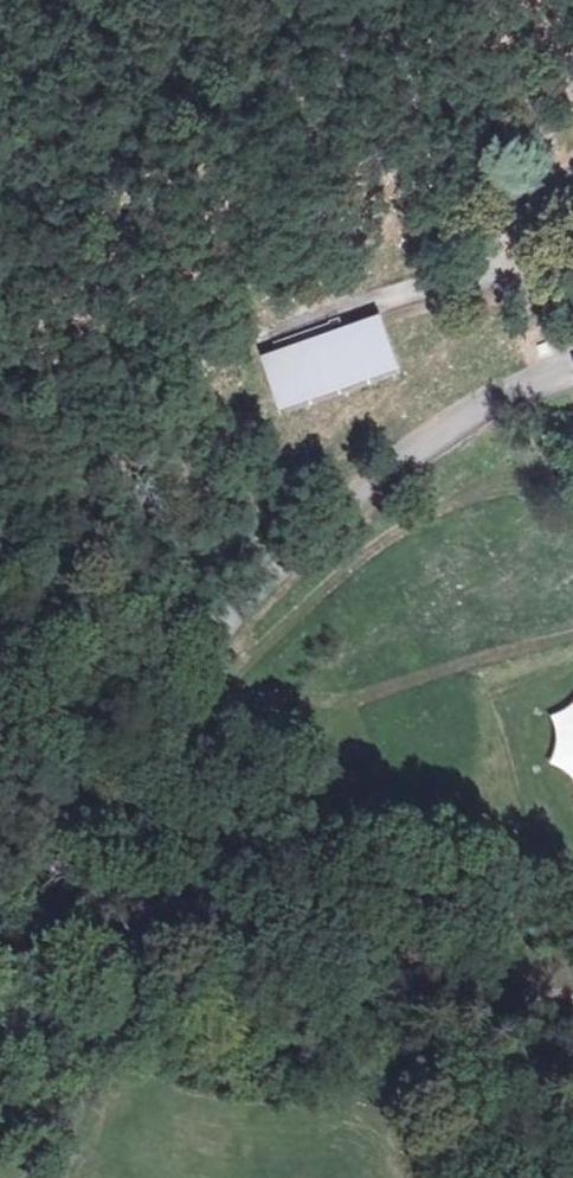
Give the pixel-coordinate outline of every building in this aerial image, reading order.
[(557,318),(563,341),(572,339),(572,315),(557,318)] [(390,376),(373,323),(252,362),(268,419),(390,376)] [(565,803),(572,802),(572,709),(551,713),(565,803)]
